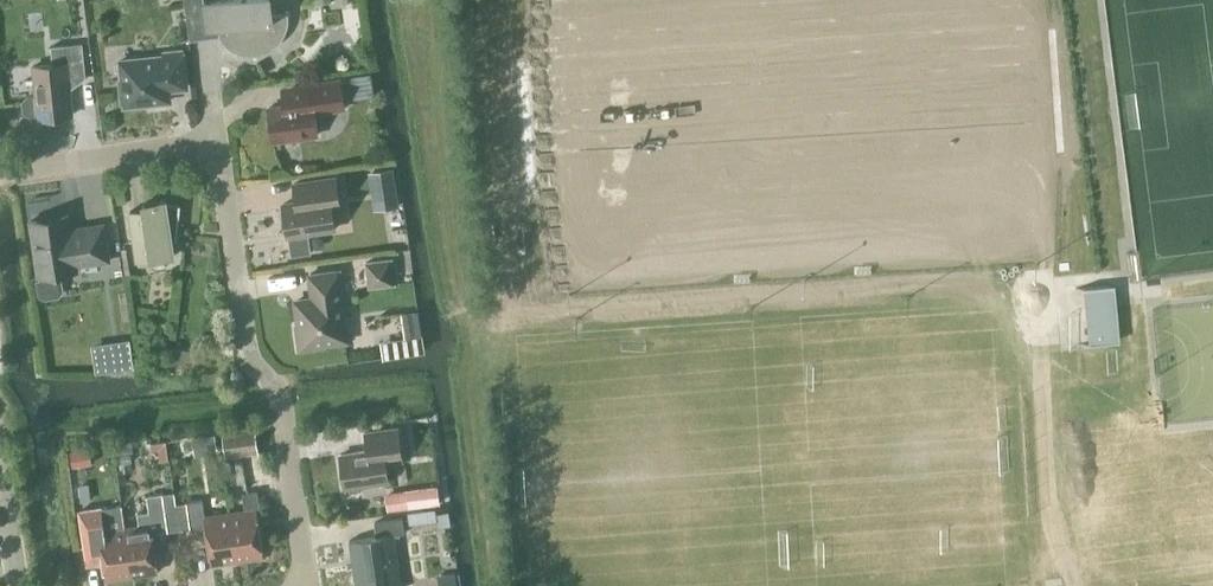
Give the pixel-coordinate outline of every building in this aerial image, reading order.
[(204,0),(183,0),(189,40),(191,40),(190,37),(219,33),(219,36),(221,39),(224,42),(226,45),(228,47),(230,48),(234,50),(237,52),(239,53),(243,54),(246,54),(248,54),(252,55),(255,54),(258,54),(261,53),(265,52),(268,51),(270,49),(272,48),(275,45),(279,42),(281,39),(283,37),(284,34),(285,32),(286,30),(287,26),(287,23),(288,21),(288,18),(288,16),(288,13),(287,11),(286,11),(286,13),(271,15),(269,0),(226,0),(204,3),(204,0)] [(24,99),(22,102),(23,110),(25,114),(29,115),(38,114),(38,118),(71,115),(69,90),(67,79),(85,78),(82,43),(63,45),(49,46),(51,64),(33,66),(36,96),(27,96),(24,99)] [(124,105),(169,101),(168,89),(186,87),(182,49),(162,51),(163,56),(119,60),(121,80),(118,81),(120,102),(124,102),(124,105)] [(375,95),(371,73),(350,76),(354,99),(375,95)] [(314,112),(344,108),(340,80),(282,88),(284,105),(268,108),(273,141),(317,134),(314,112)] [(372,209),(398,206),(393,168),(367,171),(372,209)] [(286,235),(288,235),(291,254),(310,252),(307,232),(335,228),(330,198),(338,197),(336,177),(293,184),(295,202),(282,204),(286,235)] [(178,206),(165,204),(164,199),(163,199),(163,200),(143,203),(144,209),(129,211),(136,261),(173,256),(170,240),(176,240),(180,205),(178,204),(178,206)] [(103,225),(79,228),(80,231),(70,232),(68,215),(66,215),(67,220),(32,225),(31,220),(30,220),(38,276),(41,276),(42,281),(37,281),(39,294),(43,297),(58,295),(61,291),(58,274),(76,271),(75,265),(108,260),(103,225)] [(396,285),(392,257),(364,260),(367,288),(396,285)] [(295,326),(299,349),(322,346),(321,343),(346,339),(340,296),(346,295),(342,269),(309,274),(313,298),(295,301),(299,326),(295,326)] [(1089,345),(1120,342),(1115,284),(1084,287),(1089,345)] [(130,339),(114,341),(119,369),(134,367),(130,339)] [(339,454),(345,495),(346,495),(345,487),(388,481),(385,463),(402,460),(397,427),(364,432),(367,451),(339,454)] [(222,433),(225,457),(258,452),(254,429),(222,433)] [(217,450),(215,436),(200,438),(202,452),(217,450)] [(89,476),(74,477),(77,504),(93,502),(89,476)] [(404,490),(385,493),(388,511),(406,508),(441,503),(438,485),(404,490)] [(263,556),(256,509),(255,507),(259,506),(257,491),(242,493),(244,511),(230,513),(237,560),(263,556)] [(138,526),(124,528),(131,575),(157,571),(152,533),(168,530),(163,493),(146,495),(148,512),(137,513),(138,526)] [(237,560),(230,513),(204,517),(202,499),(185,502),(189,530),(205,527),(211,564),(237,560)] [(121,505),(79,511),(84,546),(87,564),(103,562),(105,579),(131,575),(124,528),(121,505)] [(374,522),(376,536),(349,540),(349,542),(351,541),(358,585),(396,585),(412,584),(412,582),(398,584),(390,535),(404,533),(402,518),(374,522)] [(455,571),(437,574),(438,585),(457,585),(455,571)]
